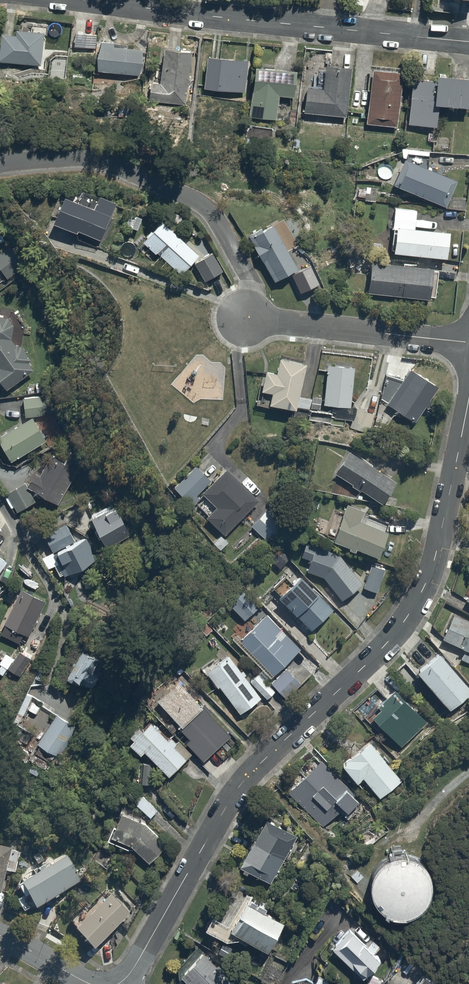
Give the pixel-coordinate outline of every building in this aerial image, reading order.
[(97,19),(76,17),(74,45),(95,46),(97,19)] [(43,65),(46,30),(17,28),(16,33),(3,32),(1,62),(43,65)] [(146,46),(100,40),(96,70),(142,76),(146,46)] [(195,49),(165,45),(160,81),(151,80),(149,98),(187,103),(195,49)] [(250,59),(208,54),(204,88),(246,93),(250,59)] [(351,65),(326,62),(324,85),(307,83),(304,113),(345,117),(351,65)] [(295,94),(297,71),(257,67),(251,116),(278,119),(280,93),(295,94)] [(403,70),(374,67),(368,122),(397,125),(403,70)] [(438,75),(437,82),(413,79),(408,123),(436,126),(439,102),(468,105),(468,78),(438,75)] [(134,106),(118,105),(117,118),(133,119),(134,106)] [(406,156),(394,182),(445,206),(457,181),(406,156)] [(359,189),(359,196),(365,197),(365,200),(376,201),(377,187),(366,186),(366,190),(359,189)] [(100,239),(116,202),(99,194),(94,207),(65,194),(52,222),(78,233),(79,230),(100,239)] [(396,227),(394,250),(449,257),(452,230),(416,226),(418,208),(396,206),(394,227),(396,227)] [(162,220),(142,241),(157,255),(159,252),(182,273),(199,253),(162,220)] [(273,223),(250,236),(275,280),(298,267),(273,223)] [(0,252),(0,266),(8,278),(20,270),(5,248),(0,252)] [(213,252),(194,263),(204,281),(224,270),(213,252)] [(434,266),(372,261),(369,293),(431,299),(434,266)] [(3,387),(35,364),(0,314),(0,315),(0,382),(3,387)] [(273,390),(270,404),(297,409),(298,407),(310,409),(312,399),(301,397),(307,362),(281,357),(279,371),(267,369),(263,389),(273,390)] [(328,362),(323,404),(333,406),(332,415),(351,418),(358,366),(328,362)] [(402,378),(384,373),(377,405),(395,410),(412,421),(437,384),(411,366),(402,378)] [(48,381),(33,383),(35,392),(49,390),(48,381)] [(46,393),(23,396),(26,416),(49,413),(46,393)] [(47,437),(33,416),(0,438),(0,447),(10,461),(47,437)] [(81,462),(56,448),(40,474),(36,472),(28,486),(57,503),(81,462)] [(398,481),(349,448),(333,472),(382,505),(398,481)] [(260,501),(228,465),(210,481),(201,490),(217,507),(208,515),(224,533),(260,501)] [(201,490),(210,481),(198,467),(176,487),(189,501),(201,490)] [(26,484),(7,493),(15,509),(34,500),(26,484)] [(369,507),(350,500),(335,540),(349,545),(347,550),(355,553),(357,549),(374,555),(384,528),(364,521),(369,507)] [(117,503),(92,515),(106,546),(131,534),(117,503)] [(290,520),(273,503),(251,524),(268,541),(290,520)] [(83,516),(43,534),(51,551),(90,534),(83,516)] [(92,537),(58,551),(63,563),(56,566),(61,577),(102,559),(92,537)] [(340,551),(305,540),(300,554),(311,559),(306,569),(324,577),(341,600),(364,582),(340,551)] [(0,556),(0,575),(9,561),(0,556)] [(389,567),(374,562),(365,587),(379,592),(389,567)] [(281,578),(272,586),(297,614),(293,617),(309,635),(337,610),(301,571),(287,584),(281,578)] [(20,588),(0,634),(26,645),(46,599),(20,588)] [(301,647),(245,588),(230,603),(244,618),(234,627),(237,631),(231,637),(270,677),(301,647)] [(442,607),(432,628),(444,634),(441,640),(465,651),(461,661),(468,665),(468,620),(442,607)] [(7,652),(0,662),(0,666),(17,678),(32,657),(19,648),(13,656),(7,652)] [(97,655),(84,648),(71,675),(94,686),(101,672),(91,667),(97,655)] [(253,676),(231,651),(218,662),(214,657),(202,668),(217,686),(218,685),(241,712),(262,694),(266,699),(275,691),(258,671),(253,676)] [(418,670),(450,709),(468,693),(468,687),(440,651),(418,670)] [(297,677),(288,668),(273,682),(283,692),(297,677)] [(191,693),(178,680),(169,671),(140,700),(173,733),(179,727),(190,738),(187,742),(202,757),(200,759),(210,769),(235,743),(228,737),(235,730),(194,689),(191,693)] [(397,685),(377,703),(381,707),(372,716),(401,747),(430,721),(397,685)] [(45,699),(27,690),(12,719),(22,724),(11,746),(24,752),(40,722),(24,714),(27,709),(37,714),(45,699)] [(78,723),(56,711),(37,743),(59,756),(78,723)] [(143,730),(138,725),(130,733),(134,736),(128,742),(141,754),(145,750),(171,774),(193,750),(180,738),(175,743),(151,721),(143,730)] [(405,779),(370,738),(343,763),(360,782),(365,777),(384,798),(405,779)] [(362,799),(322,757),(304,774),(297,766),(286,776),(294,784),(287,791),(323,828),(341,810),(346,815),(362,799)] [(158,809),(141,795),(134,803),(151,817),(158,809)] [(134,809),(122,804),(107,841),(128,850),(130,845),(150,863),(169,843),(144,820),(132,815),(134,809)] [(299,835),(267,816),(239,865),(272,883),(299,835)] [(0,843),(0,894),(6,869),(22,873),(25,859),(10,856),(13,846),(0,843)] [(376,911),(388,917),(401,918),(414,913),(424,904),(429,892),(430,879),(425,866),(416,857),(404,851),(396,851),(391,850),(378,855),(369,864),(363,876),(362,889),(367,902),(376,911)] [(18,876),(33,905),(80,880),(67,854),(52,862),(47,851),(35,857),(39,865),(18,876)] [(270,902),(246,890),(227,927),(279,954),(286,940),(281,937),(290,922),(266,909),(270,902)] [(77,911),(69,917),(90,944),(129,912),(112,892),(82,916),(77,911)] [(368,944),(351,927),(331,947),(361,978),(381,959),(375,953),(381,948),(373,939),(368,944)] [(200,944),(174,967),(189,983),(235,983),(200,944)] [(272,956),(260,983),(261,983),(277,983),(287,963),(272,956)] [(317,973),(310,983),(328,983),(330,981),(317,973)] [(371,974),(367,983),(369,983),(381,983),(383,980),(371,974)] [(418,983),(434,983),(426,976),(418,983)]
